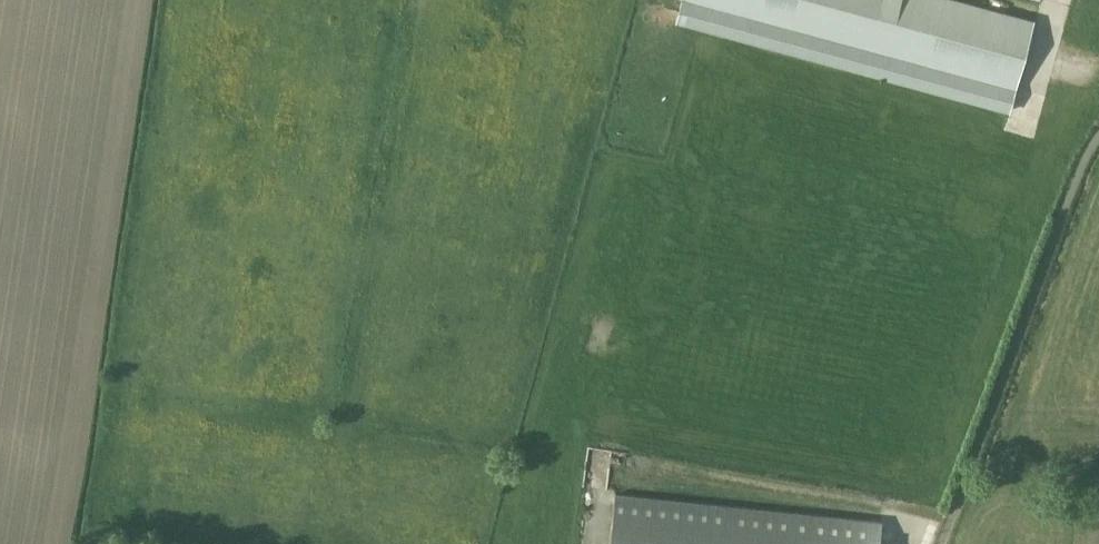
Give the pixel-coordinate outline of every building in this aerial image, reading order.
[(677,21),(1009,111),(1034,21),(955,0),(683,0),(677,21)] [(879,519),(616,493),(611,543),(877,543),(879,519)]
